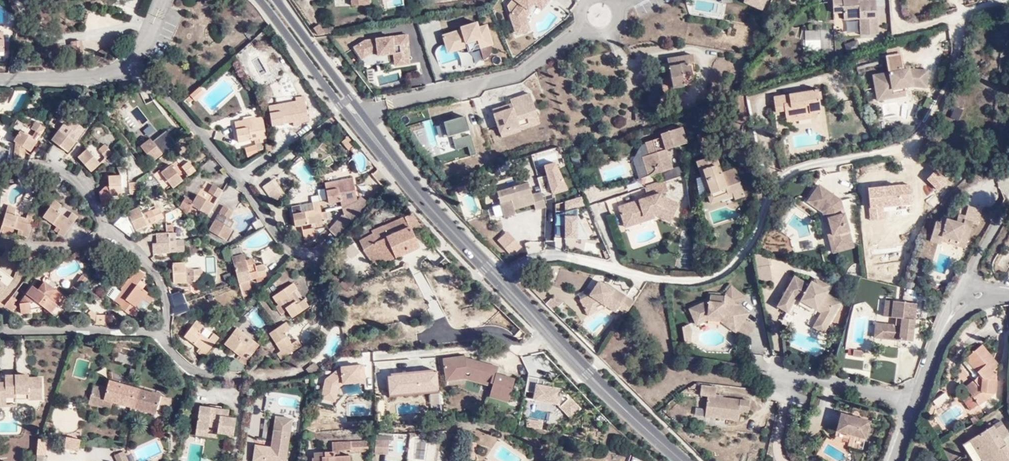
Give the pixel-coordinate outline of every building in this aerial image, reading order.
[(370,1),(364,1),(364,0),(350,0),(351,14),(372,12),(370,1)] [(533,2),(542,8),(548,0),(511,0),(508,4),(510,13),(510,14),(514,27),(528,23),(525,17),(525,16),(530,10),(528,9),(533,2)] [(748,1),(764,8),(767,0),(748,0),(748,1)] [(834,16),(843,16),(844,23),(859,22),(860,38),(878,37),(876,0),(833,0),(834,16)] [(445,44),(455,49),(465,46),(467,46),(468,50),(479,46),(483,58),(486,57),(488,55),(490,53),(491,51),(491,49),(491,46),(491,44),(493,44),(487,23),(478,25),(477,21),(460,26),(461,29),(442,35),(445,44)] [(528,23),(514,27),(516,34),(530,29),(528,23)] [(320,25),(322,38),(328,37),(326,31),(324,24),(320,25)] [(354,46),(362,58),(369,53),(376,52),(377,52),(378,55),(393,53),(394,61),(409,59),(406,42),(408,42),(407,34),(365,40),(354,46)] [(808,36),(805,43),(817,49),(820,42),(808,36)] [(844,43),(847,53),(860,49),(857,40),(844,43)] [(896,95),(909,96),(908,90),(929,89),(931,70),(912,69),(906,70),(906,66),(903,54),(888,57),(890,72),(875,76),(878,89),(882,89),(896,92),(896,95)] [(693,55),(681,56),(682,66),(668,67),(672,92),(685,90),(684,85),(691,84),(690,67),(694,66),(693,55)] [(66,64),(74,64),(74,56),(66,56),(66,64)] [(682,66),(681,56),(667,58),(668,67),(682,66)] [(187,96),(191,102),(201,94),(197,89),(187,96)] [(880,103),(909,98),(909,96),(896,95),(896,92),(882,89),(878,89),(880,103)] [(492,108),(501,135),(520,129),(517,121),(537,114),(530,92),(510,99),(511,102),(513,106),(502,109),(501,105),(492,108)] [(777,119),(778,126),(790,124),(789,119),(811,116),(811,121),(822,119),(817,92),(774,99),(775,108),(780,107),(782,117),(777,119)] [(72,103),(83,108),(88,97),(77,93),(72,103)] [(285,110),(275,113),(273,106),(263,108),(268,127),(289,123),(290,130),(298,128),(292,102),(284,104),(285,110)] [(951,118),(958,121),(962,110),(954,107),(951,118)] [(520,129),(540,122),(537,114),(517,121),(520,129)] [(470,155),(476,153),(470,134),(461,136),(460,132),(469,129),(465,116),(440,123),(444,137),(448,135),(451,134),(455,148),(467,145),(470,155)] [(113,125),(99,117),(87,133),(103,143),(113,125)] [(261,146),(265,145),(260,121),(232,126),(236,146),(252,143),(252,148),(242,152),(246,161),(256,157),(255,155),(261,153),(261,146)] [(63,132),(73,140),(77,133),(68,125),(63,132)] [(696,139),(706,136),(703,125),(692,128),(696,139)] [(668,179),(684,174),(681,165),(673,167),(667,150),(667,148),(686,142),(681,127),(661,134),(662,137),(645,143),(649,155),(642,157),(648,174),(661,170),(665,180),(668,179)] [(20,152),(25,155),(42,134),(34,128),(29,134),(32,137),(26,142),(18,135),(16,138),(10,145),(6,161),(17,164),(20,152)] [(54,136),(51,140),(48,146),(63,155),(69,146),(54,136)] [(159,146),(167,154),(173,149),(172,148),(165,139),(159,146)] [(343,142),(337,146),(344,155),(350,151),(343,142)] [(140,153),(153,167),(161,159),(149,145),(140,153)] [(106,164),(108,162),(111,159),(104,151),(98,156),(106,164)] [(716,151),(696,155),(701,172),(705,190),(740,181),(736,164),(720,168),(716,151)] [(82,158),(74,164),(79,169),(89,179),(99,172),(84,156),(82,158)] [(557,163),(543,167),(553,198),(567,194),(557,163)] [(189,178),(195,172),(189,165),(182,171),(189,178)] [(162,177),(175,191),(183,183),(171,169),(162,177)] [(698,191),(705,190),(701,172),(694,174),(698,191)] [(111,201),(123,199),(119,178),(105,181),(107,190),(111,201)] [(270,202),(283,193),(272,178),(259,186),(270,202)] [(648,194),(619,203),(625,221),(637,218),(638,223),(658,217),(674,222),(682,202),(664,194),(664,191),(671,189),(668,179),(665,180),(645,186),(648,194)] [(26,197),(32,193),(22,180),(15,181),(17,191),(21,190),(26,197)] [(353,201),(348,180),(320,184),(325,204),(327,205),(334,203),(338,215),(339,217),(338,211),(345,208),(346,205),(353,204),(353,201)] [(547,189),(531,193),(528,181),(497,191),(505,217),(516,214),(516,208),(535,202),(537,209),(551,204),(547,189)] [(733,199),(744,195),(740,181),(705,190),(708,200),(731,194),(733,199)] [(129,197),(136,196),(134,186),(127,186),(129,197)] [(861,249),(846,202),(824,186),(810,203),(826,215),(832,231),(830,232),(838,256),(861,249)] [(208,194),(216,201),(221,194),(213,188),(208,194)] [(111,201),(107,190),(99,194),(103,210),(112,208),(111,201)] [(208,216),(215,208),(199,197),(195,202),(187,197),(179,207),(188,213),(194,207),(208,216)] [(582,197),(564,201),(566,210),(584,206),(582,197)] [(338,211),(339,217),(349,223),(363,207),(356,199),(353,201),(353,204),(346,205),(345,208),(338,211)] [(142,210),(140,205),(126,210),(129,217),(135,230),(165,217),(159,203),(142,210)] [(229,219),(234,212),(224,206),(221,214),(229,219)] [(316,209),(315,206),(307,208),(308,215),(296,218),(294,212),(288,213),(293,231),(311,227),(312,231),(320,229),(316,209)] [(966,224),(959,222),(944,218),(942,225),(939,224),(932,244),(944,247),(945,244),(947,239),(961,244),(964,240),(971,242),(977,226),(981,228),(986,212),(972,207),(968,217),(966,224)] [(58,244),(63,239),(73,225),(67,220),(61,226),(51,218),(56,213),(49,208),(39,222),(55,235),(52,239),(58,244)] [(167,221),(179,217),(177,210),(165,214),(167,221)] [(9,213),(3,212),(0,223),(0,233),(16,237),(15,242),(24,244),(32,219),(22,217),(20,223),(8,220),(9,213)] [(904,223),(904,213),(887,214),(887,224),(904,223)] [(229,219),(221,214),(217,221),(231,229),(236,222),(229,219)] [(412,214),(388,225),(395,241),(402,237),(409,250),(419,245),(413,232),(423,228),(412,214)] [(881,244),(905,243),(904,223),(887,224),(887,214),(872,215),(873,235),(881,235),(881,244)] [(959,222),(966,224),(968,217),(962,216),(959,222)] [(352,225),(349,223),(339,217),(327,233),(329,235),(337,242),(352,225)] [(563,240),(579,240),(579,218),(563,218),(563,240)] [(625,221),(627,226),(638,223),(637,218),(625,221)] [(211,232),(229,242),(235,232),(231,229),(217,221),(211,232)] [(388,225),(375,230),(376,233),(363,238),(361,239),(363,247),(371,263),(389,261),(409,250),(402,237),(395,241),(388,225)] [(240,243),(245,253),(272,238),(266,228),(240,243)] [(511,257),(522,247),(508,231),(496,241),(511,257)] [(945,244),(968,252),(971,242),(964,240),(961,244),(947,239),(945,244)] [(526,251),(542,247),(541,240),(525,243),(526,251)] [(166,251),(165,241),(152,243),(156,263),(175,260),(177,262),(186,261),(183,248),(166,251)] [(678,267),(688,269),(691,250),(681,248),(678,267)] [(214,256),(205,257),(206,271),(215,270),(214,256)] [(237,284),(265,275),(262,264),(256,266),(253,262),(245,265),(244,260),(231,264),(237,284)] [(395,282),(407,278),(402,267),(391,271),(395,282)] [(757,270),(759,284),(773,282),(770,267),(757,270)] [(181,270),(169,272),(172,292),(201,288),(199,275),(191,276),(182,275),(181,270)] [(617,305),(626,311),(635,297),(615,284),(613,287),(597,276),(588,289),(579,296),(587,313),(605,303),(614,309),(617,305)] [(134,288),(138,283),(130,277),(109,305),(117,312),(118,311),(134,288)] [(826,292),(817,286),(812,283),(810,287),(795,278),(781,302),(794,308),(795,305),(801,309),(804,305),(821,314),(819,318),(817,322),(830,329),(843,305),(829,297),(830,294),(826,292)] [(820,281),(817,286),(826,292),(829,286),(820,281)] [(67,296),(72,299),(82,286),(77,282),(67,296)] [(44,285),(40,289),(50,297),(51,296),(62,304),(55,313),(59,316),(69,303),(44,285)] [(687,307),(693,320),(707,314),(723,317),(738,326),(749,311),(738,304),(744,295),(730,286),(724,295),(707,294),(705,299),(687,307)] [(138,291),(134,288),(118,311),(132,322),(137,316),(134,312),(141,301),(135,295),(138,291)] [(42,316),(53,324),(59,316),(55,313),(62,304),(51,296),(50,297),(40,289),(33,300),(27,296),(17,309),(19,313),(15,314),(17,323),(42,316)] [(279,307),(291,323),(308,311),(304,307),(299,311),(296,308),(292,299),(297,296),(292,289),(272,303),(276,309),(279,307)] [(183,292),(170,295),(174,315),(187,312),(183,292)] [(777,308),(790,315),(794,308),(781,302),(777,308)] [(915,344),(917,331),(913,331),(914,322),(918,322),(919,306),(889,302),(886,319),(898,320),(897,327),(886,325),(885,341),(915,344)] [(804,305),(801,309),(819,318),(821,314),(804,305)] [(105,316),(95,316),(90,311),(88,314),(95,320),(95,326),(105,326),(105,316)] [(725,323),(736,330),(738,326),(723,317),(707,314),(693,320),(695,325),(707,319),(725,323)] [(213,340),(204,332),(208,328),(200,321),(186,337),(204,352),(202,354),(206,358),(222,339),(218,335),(213,340)] [(813,329),(826,336),(830,329),(817,322),(813,329)] [(691,328),(689,323),(682,326),(685,342),(690,342),(691,328)] [(879,325),(877,340),(885,341),(886,325),(879,325)] [(289,338),(283,331),(276,336),(269,341),(280,357),(278,359),(284,367),(303,353),(298,347),(292,350),(285,340),(289,338)] [(237,376),(257,353),(252,349),(247,354),(238,347),(243,341),(236,335),(218,355),(227,363),(219,372),(237,376)] [(247,354),(252,349),(243,341),(238,347),(247,354)] [(973,391),(973,393),(980,403),(997,392),(999,378),(996,377),(997,373),(994,370),(1001,364),(985,343),(969,356),(982,374),(977,378),(981,386),(973,391)] [(853,359),(845,358),(844,368),(862,369),(863,351),(853,350),(853,359)] [(443,359),(446,377),(471,374),(470,377),(493,384),(491,393),(509,398),(515,379),(497,374),(498,371),(490,367),(482,364),(474,363),(466,362),(465,358),(465,356),(443,359)] [(499,368),(465,358),(466,362),(474,363),(482,364),(490,367),(498,371),(499,368)] [(471,374),(446,377),(446,381),(465,379),(489,386),(486,396),(508,403),(509,398),(491,393),(493,384),(470,377),(471,374)] [(9,406),(10,402),(22,402),(46,401),(46,379),(32,379),(32,377),(8,377),(9,386),(0,386),(0,406),(9,406)] [(981,386),(977,378),(968,384),(973,391),(981,386)] [(523,401),(577,412),(579,400),(561,396),(563,386),(528,379),(523,401)] [(114,401),(156,413),(157,409),(161,396),(111,381),(109,387),(105,398),(92,395),(90,402),(112,409),(114,401)] [(92,395),(105,398),(109,387),(95,384),(92,395)] [(717,397),(718,386),(702,385),(701,396),(708,397),(705,417),(738,422),(739,412),(748,413),(750,401),(717,397)] [(972,408),(980,403),(973,393),(966,398),(972,408)] [(161,396),(157,409),(167,412),(170,398),(161,396)] [(231,411),(202,407),(199,427),(220,430),(219,434),(235,437),(237,419),(230,418),(231,417),(231,411)] [(703,416),(704,408),(695,407),(694,415),(703,416)] [(836,433),(867,441),(871,423),(841,415),(836,433)] [(255,460),(276,460),(278,460),(289,460),(296,420),(280,417),(274,448),(258,445),(255,460)] [(979,450),(983,458),(987,455),(990,460),(1008,460),(1008,447),(1004,439),(1008,435),(1008,430),(1003,420),(970,440),(976,451),(979,450)] [(220,430),(199,427),(197,436),(218,439),(219,434),(220,430)] [(68,437),(64,448),(79,451),(82,440),(68,437)] [(374,442),(375,455),(388,454),(387,441),(374,442)] [(355,442),(333,443),(333,452),(355,451),(355,442)] [(368,442),(355,442),(355,451),(355,454),(369,453),(368,442)] [(129,452),(120,456),(122,460),(133,460),(129,452)] [(354,456),(334,457),(326,457),(325,452),(316,453),(316,457),(314,458),(314,460),(354,460),(354,456)]
